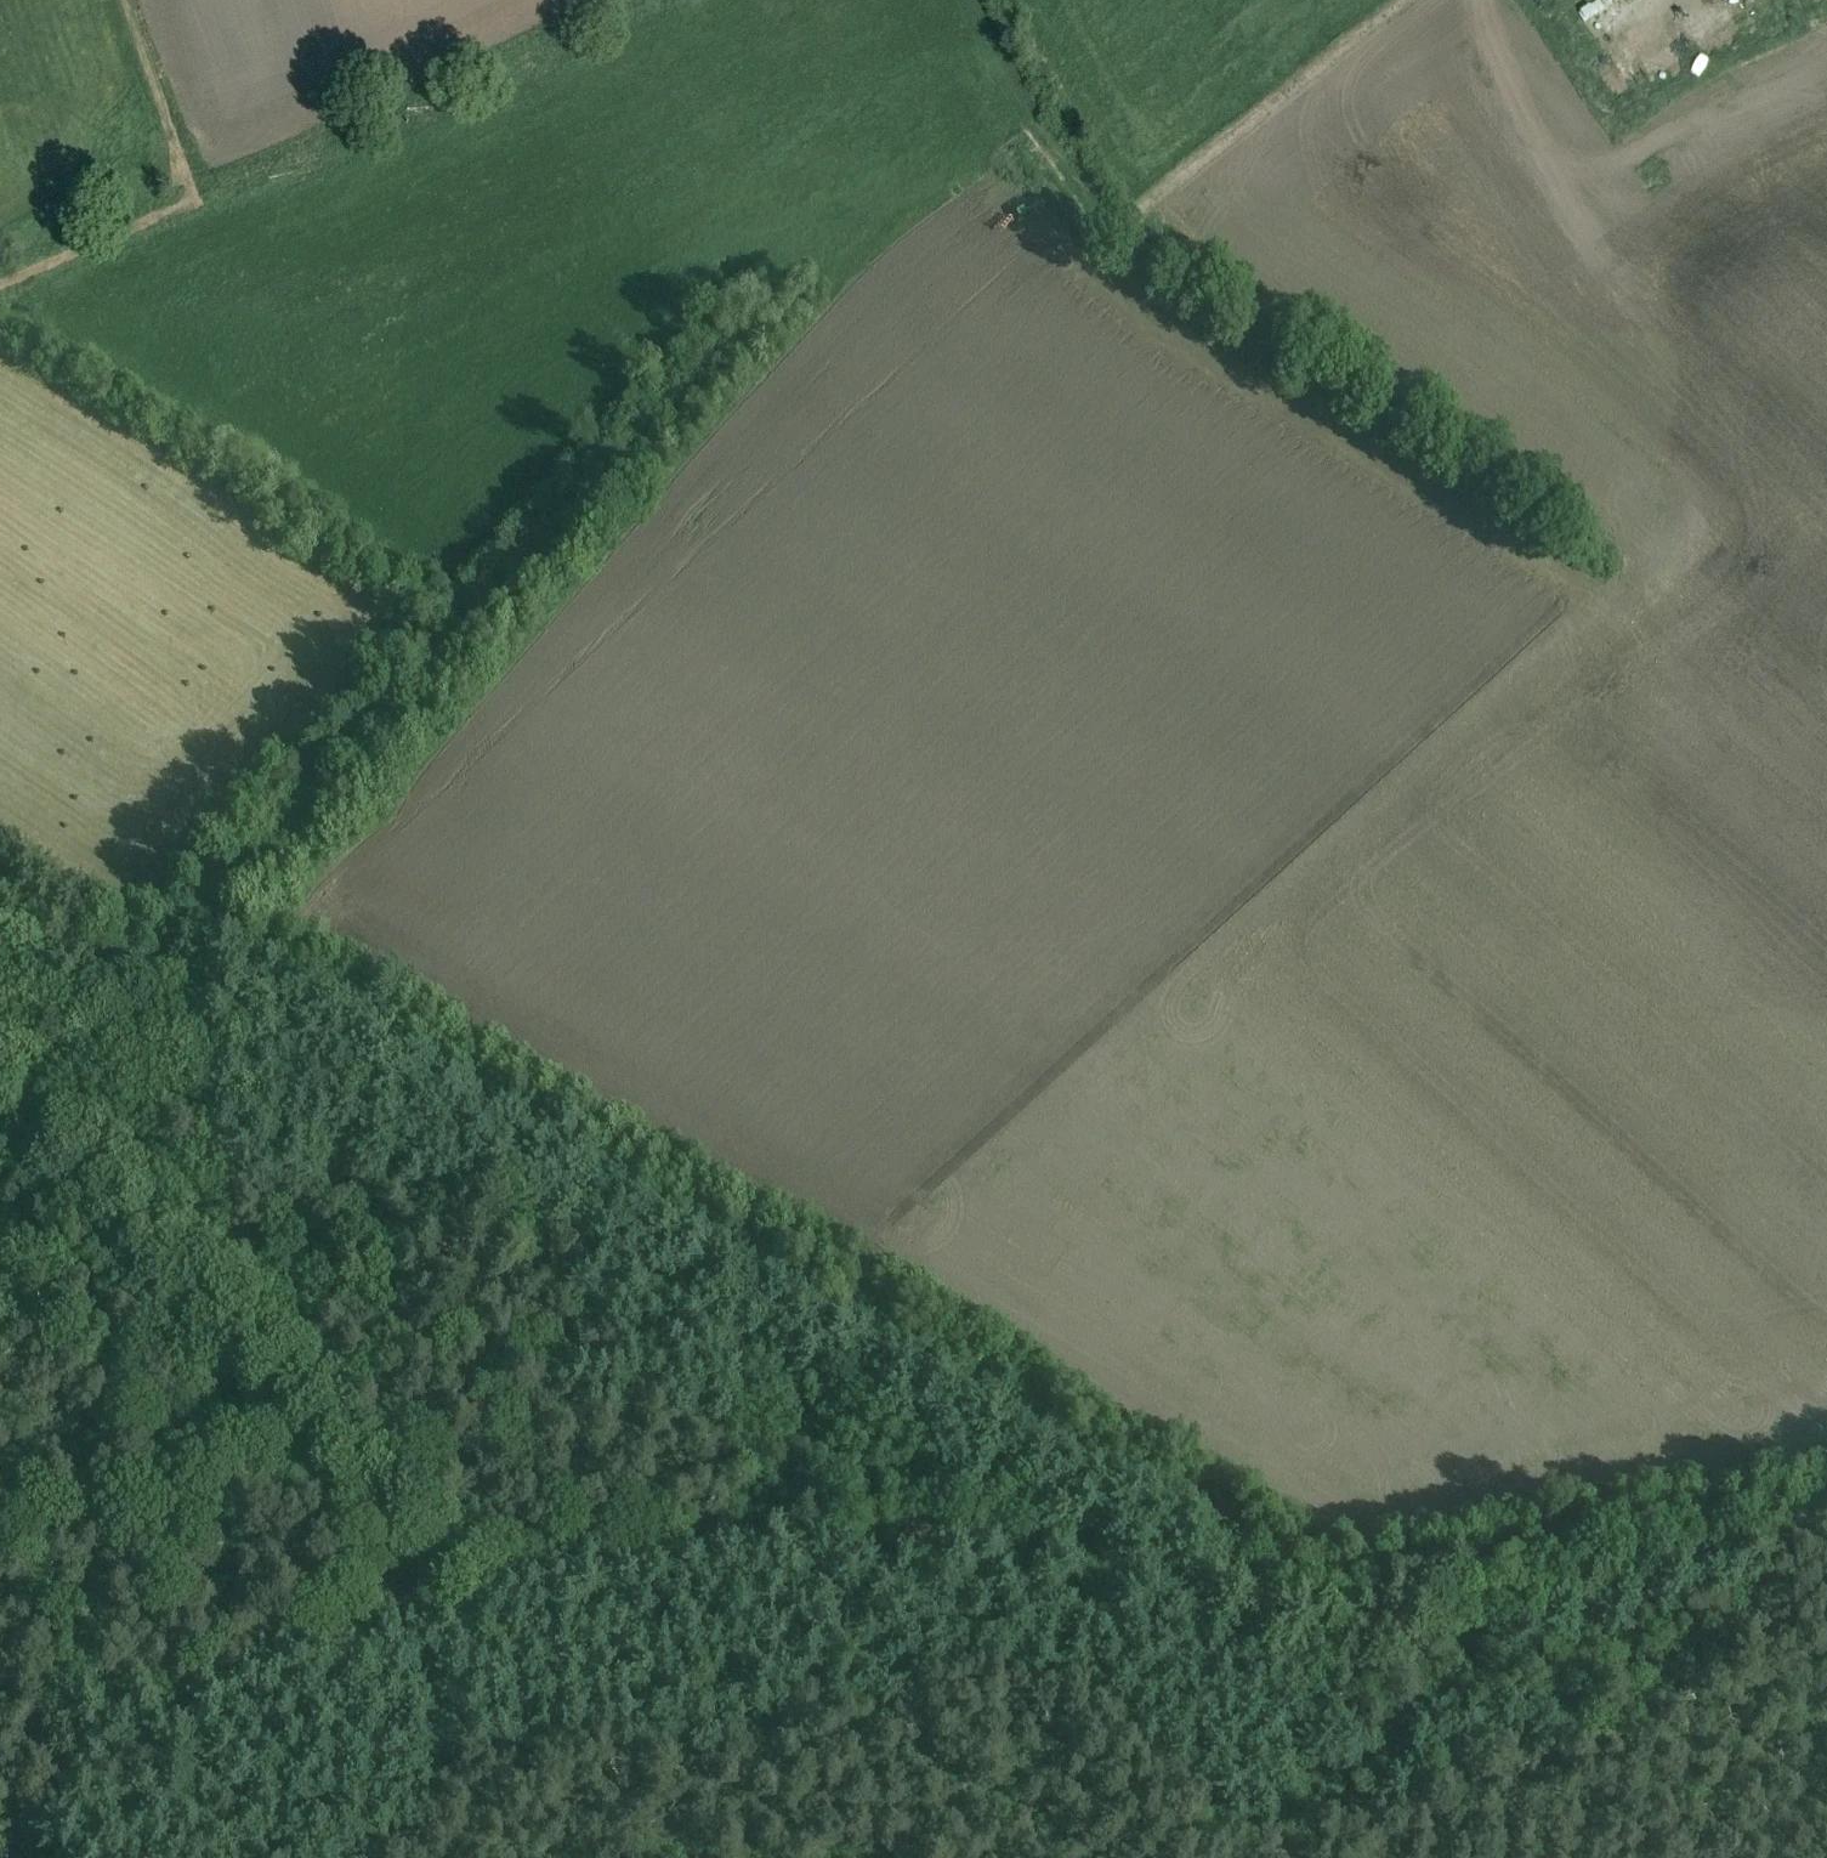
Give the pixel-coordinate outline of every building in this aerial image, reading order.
[(1610,63),(1626,84),(1621,88),(1638,110),(1698,65),(1783,0),(1692,0),(1610,63)] [(4,1857),(44,1857),(36,1843),(4,1857)]
